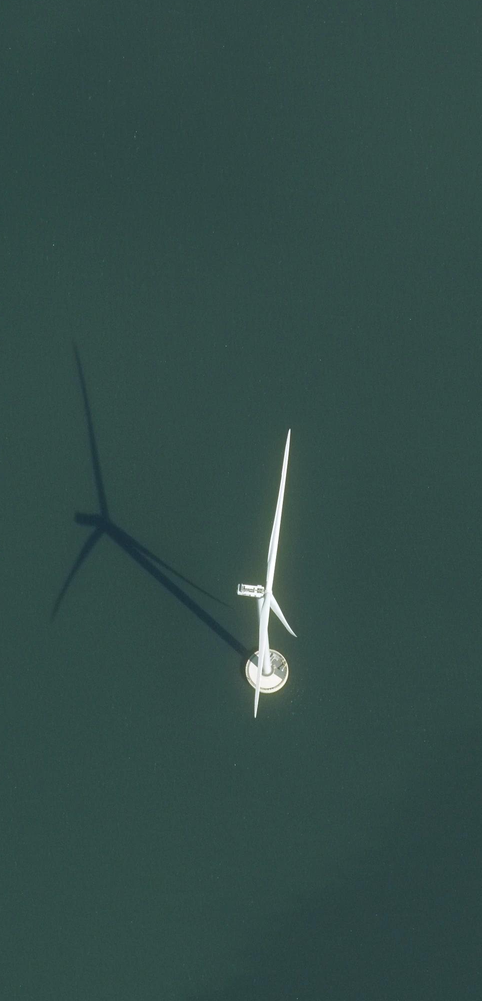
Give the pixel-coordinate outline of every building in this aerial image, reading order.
[(267,677),(268,677),(269,676),(270,675),(270,674),(270,673),(270,672),(270,671),(269,670),(268,669),(267,669),(266,669),(265,669),(264,669),(263,670),(262,671),(262,672),(262,673),(262,674),(262,675),(263,676),(264,677),(265,677),(266,677),(267,677)]
